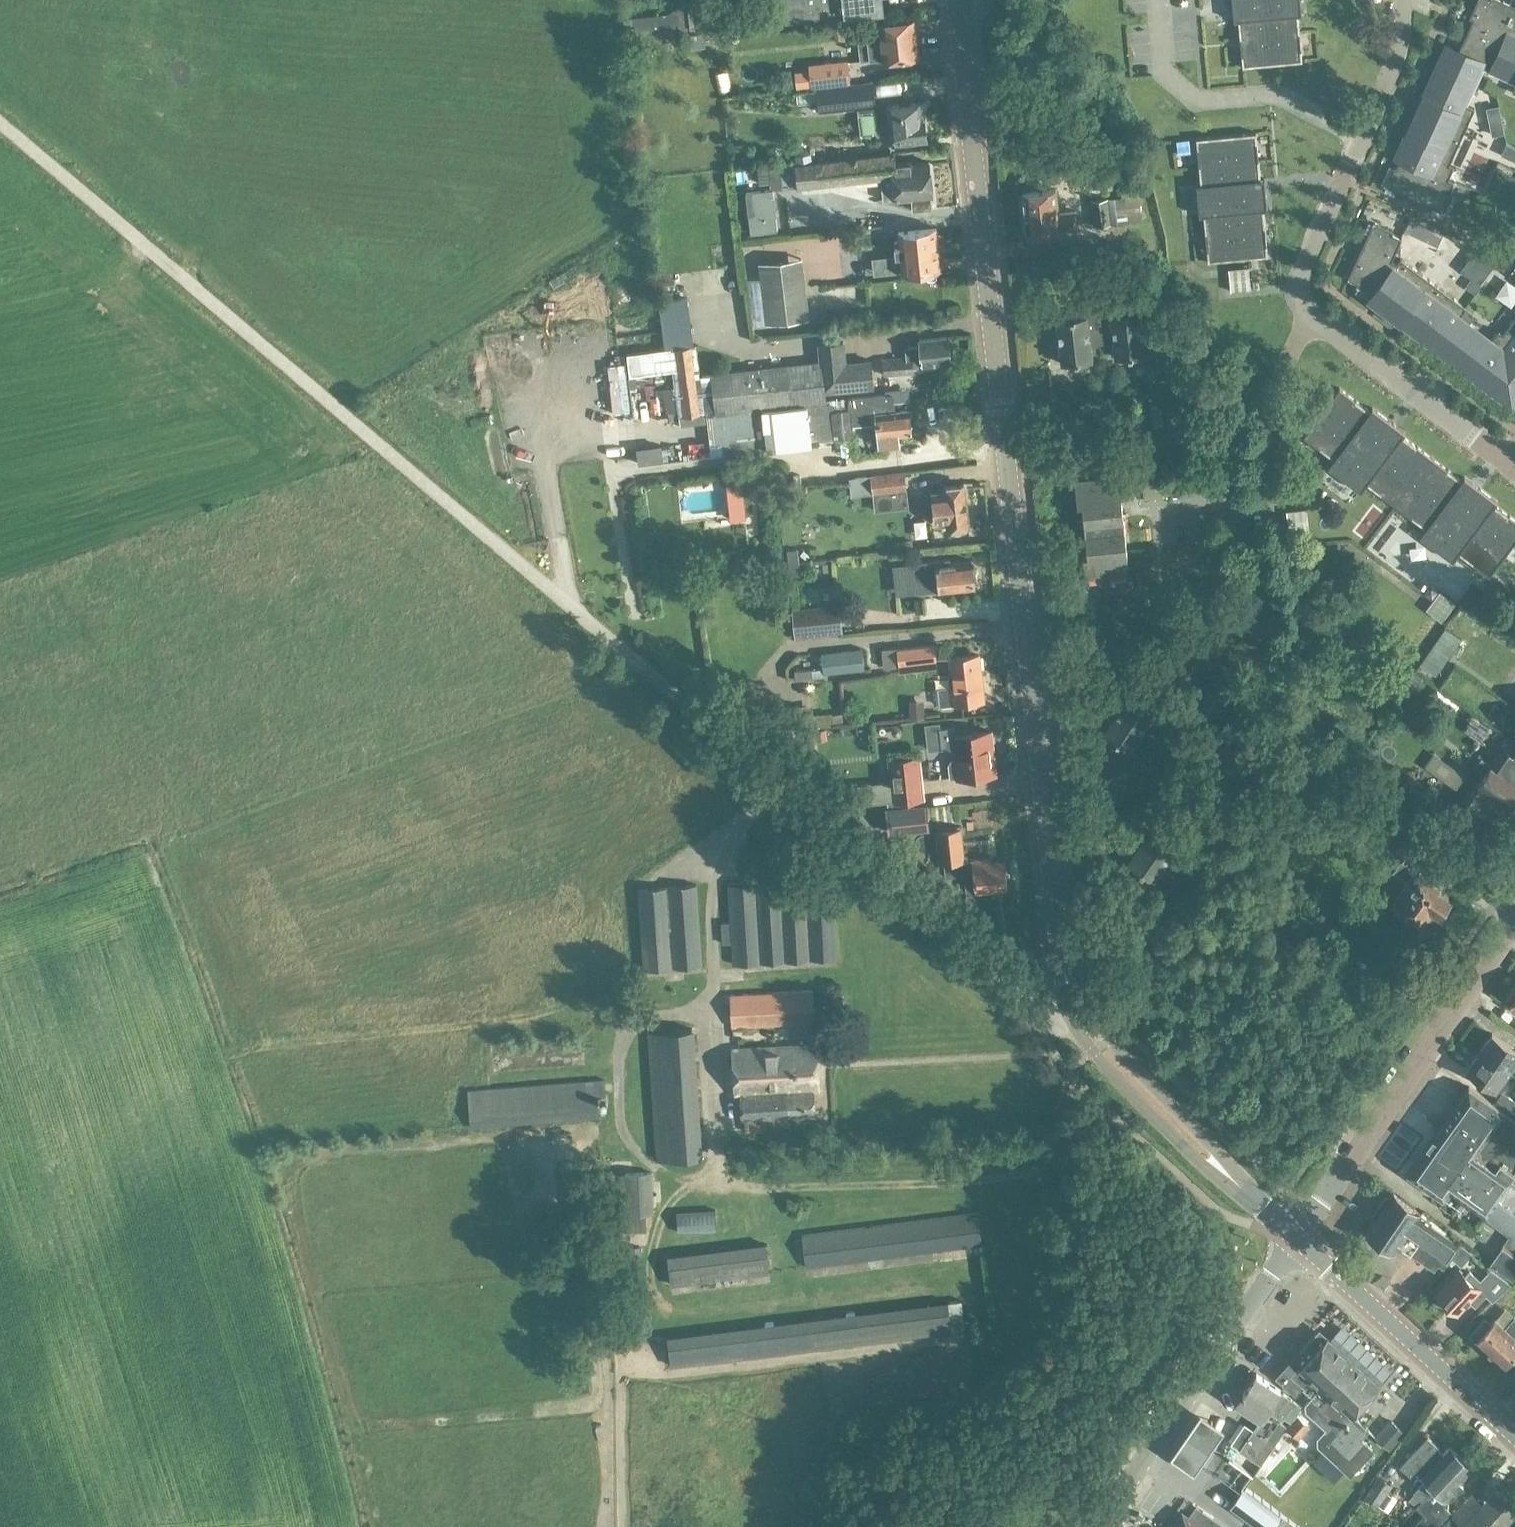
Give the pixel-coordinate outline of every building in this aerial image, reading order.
[(704,31),(713,30),(709,0),(702,0),(687,2),(688,7),(684,7),(684,12),(625,19),(627,40),(691,33),(704,31)] [(787,21),(884,11),(883,0),(784,0),(787,21)] [(1235,17),(1238,17),(1243,66),(1305,60),(1300,11),(1303,11),(1302,0),(1234,0),(1235,17)] [(1385,186),(1411,198),(1419,201),(1444,213),(1453,193),(1450,192),(1455,182),(1448,179),(1454,167),(1449,165),(1474,109),(1463,104),(1480,67),(1492,72),(1493,70),(1514,79),(1514,7),(1510,5),(1506,3),(1500,0),(1478,0),(1470,18),(1473,20),(1461,46),(1459,52),(1456,51),(1447,47),(1436,70),(1423,100),(1419,108),(1397,157),(1401,159),(1397,168),(1394,166),(1385,186)] [(881,38),(871,39),(873,55),(883,54),(883,59),(917,55),(913,18),(902,19),(901,15),(891,16),(892,20),(880,21),(881,38)] [(706,47),(704,31),(691,33),(692,49),(706,47)] [(846,60),(810,64),(812,88),(849,84),(846,60)] [(869,86),(848,88),(850,105),(871,103),(869,86)] [(886,110),(875,111),(878,132),(889,131),(890,144),(926,140),(922,101),(886,105),(886,110)] [(1257,130),(1196,136),(1200,181),(1198,181),(1201,212),(1203,212),(1208,260),(1269,254),(1265,206),(1269,206),(1266,174),(1262,175),(1257,130)] [(1176,142),(1178,153),(1190,152),(1189,141),(1176,142)] [(1507,145),(1502,155),(1514,161),(1514,148),(1507,145)] [(796,164),(782,165),(780,166),(783,188),(881,177),(896,175),(894,161),(893,153),(867,156),(813,162),(796,164)] [(896,175),(881,177),(883,200),(911,197),(913,210),(932,208),(930,195),(932,195),(928,162),(912,163),(911,159),(894,161),(896,175)] [(783,188),(780,166),(757,168),(759,185),(770,184),(771,190),(773,189),(783,188)] [(1122,197),(1141,195),(1140,184),(1122,186),(1122,197)] [(773,189),(771,190),(745,192),(751,234),(778,231),(773,189)] [(1056,190),(1022,194),(1027,234),(1060,230),(1078,228),(1076,211),(1059,213),(1056,190)] [(1141,195),(1122,197),(1090,201),(1093,227),(1156,220),(1154,193),(1142,194),(1141,195)] [(848,226),(853,257),(876,253),(871,222),(848,226)] [(1361,250),(1359,256),(1348,279),(1358,284),(1357,287),(1374,295),(1370,300),(1373,301),(1379,306),(1512,406),(1514,403),(1514,318),(1503,334),(1499,331),(1491,342),(1459,318),(1466,308),(1455,300),(1421,275),(1401,259),(1399,262),(1392,259),(1401,239),(1392,235),(1393,232),(1374,223),(1361,250)] [(899,240),(895,240),(896,255),(900,255),(902,271),(913,270),(940,267),(936,228),(898,232),(899,240)] [(1473,280),(1480,285),(1494,266),(1475,252),(1461,271),(1473,280)] [(801,259),(761,264),(768,324),(768,325),(786,322),(794,322),(807,320),(801,259)] [(1111,315),(1113,315),(1112,301),(1083,304),(1085,318),(1087,317),(1091,347),(1097,346),(1098,345),(1107,344),(1108,345),(1114,344),(1111,315)] [(1141,312),(1113,315),(1111,315),(1114,344),(1115,357),(1145,354),(1141,312)] [(1087,317),(1085,318),(1057,321),(1062,362),(1092,359),(1091,347),(1087,317)] [(920,346),(906,347),(907,359),(912,358),(913,364),(922,363),(922,364),(950,361),(948,336),(919,340),(920,346)] [(873,386),(873,378),(871,361),(845,363),(843,342),(819,344),(819,345),(824,392),(848,390),(848,388),(873,386)] [(696,345),(671,348),(679,416),(705,413),(703,396),(704,396),(706,415),(715,414),(716,415),(712,416),(714,430),(733,428),(734,439),(757,436),(763,435),(764,446),(812,440),(809,407),(809,405),(796,407),(795,407),(795,404),(791,367),(714,374),(714,373),(711,373),(711,374),(700,376),(696,345)] [(901,358),(871,361),(873,378),(903,375),(901,358)] [(1302,433),(1333,457),(1327,464),(1361,490),(1367,482),(1425,526),(1419,534),(1452,559),(1458,552),(1489,575),(1514,540),(1514,518),(1495,503),(1498,499),(1464,474),(1462,478),(1404,433),(1406,430),(1373,404),(1370,408),(1339,385),(1302,433)] [(833,404),(809,407),(812,440),(813,442),(836,440),(878,437),(879,446),(900,444),(899,435),(912,434),(909,409),(874,413),(873,398),(835,401),(836,409),(833,410),(833,404)] [(639,464),(664,461),(662,444),(637,448),(639,464)] [(904,471),(870,475),(873,494),(907,490),(904,471)] [(1114,478),(1075,482),(1077,505),(1082,504),(1088,555),(1083,556),(1085,578),(1125,574),(1123,559),(1128,558),(1121,493),(1116,494),(1114,478)] [(935,507),(930,508),(931,519),(936,518),(937,524),(948,522),(949,528),(968,526),(964,484),(944,486),(945,493),(933,494),(935,507)] [(1286,511),(1289,534),(1309,531),(1306,509),(1286,511)] [(816,555),(802,556),(801,544),(787,545),(788,569),(817,568),(816,555)] [(950,559),(895,565),(898,593),(916,591),(916,592),(940,589),(940,591),(975,587),(972,560),(951,563),(950,559)] [(682,572),(682,571),(670,572),(671,583),(683,583),(682,572)] [(1426,609),(1442,622),(1455,604),(1439,592),(1426,609)] [(844,633),(842,614),(841,606),(793,610),(795,638),(844,633)] [(1446,628),(1440,636),(1456,648),(1462,639),(1446,628)] [(1456,648),(1440,636),(1434,644),(1450,656),(1456,648)] [(1434,644),(1427,653),(1444,665),(1450,656),(1434,644)] [(898,647),(881,649),(883,668),(900,667),(900,665),(937,661),(935,645),(898,649),(898,647)] [(813,669),(813,677),(825,676),(824,675),(864,670),(862,651),(829,654),(821,655),(823,668),(813,669)] [(1444,665),(1427,653),(1419,664),(1435,675),(1436,676),(1444,665)] [(952,688),(939,689),(941,706),(984,701),(978,655),(949,659),(952,688)] [(1396,699),(1411,709),(1417,699),(1403,689),(1396,699)] [(923,699),(910,700),(911,716),(924,716),(923,707),(923,699)] [(1396,699),(1389,709),(1406,720),(1412,710),(1411,709),(1396,699)] [(815,729),(813,715),(812,705),(799,707),(801,730),(815,729)] [(1406,720),(1389,709),(1383,717),(1400,729),(1406,720)] [(955,726),(939,728),(941,747),(958,745),(958,750),(960,761),(958,761),(960,778),(991,774),(990,770),(995,770),(990,732),(990,728),(956,732),(955,726)] [(826,728),(815,729),(817,740),(827,739),(826,728)] [(1491,765),(1514,784),(1514,755),(1508,750),(1504,747),(1491,765)] [(1202,756),(1194,762),(1198,767),(1205,761),(1202,756)] [(889,761),(892,784),(892,788),(881,789),(882,802),(909,800),(923,798),(919,758),(889,761)] [(1479,783),(1508,805),(1511,806),(1514,800),(1514,784),(1491,765),(1479,783)] [(1508,805),(1479,783),(1475,780),(1462,799),(1496,822),(1508,805)] [(892,788),(892,784),(855,787),(856,809),(875,808),(875,803),(882,802),(881,789),(892,788)] [(888,808),(890,832),(929,829),(926,805),(888,808)] [(1132,831),(1145,840),(1129,863),(1153,880),(1178,845),(1155,829),(1163,818),(1149,808),(1132,831)] [(1174,812),(1171,816),(1178,821),(1181,817),(1174,812)] [(1391,827),(1390,830),(1381,841),(1406,859),(1416,844),(1391,827)] [(959,831),(937,834),(941,863),(944,863),(963,861),(959,831)] [(991,858),(963,861),(944,863),(946,877),(964,875),(966,893),(1008,888),(1005,861),(992,863),(991,858)] [(1416,869),(1415,870),(1401,860),(1390,875),(1405,886),(1393,903),(1423,924),(1434,933),(1447,916),(1439,910),(1449,896),(1434,886),(1436,883),(1416,869)] [(730,923),(721,923),(723,945),(731,945),(732,965),(838,958),(833,878),(728,885),(730,923)] [(697,884),(637,889),(643,970),(703,966),(697,884)] [(812,991),(731,995),(733,1027),(814,1023),(812,991)] [(652,1028),(658,1154),(697,1152),(691,1026),(652,1028)] [(1508,1072),(1514,1062),(1514,1063),(1514,1050),(1492,1034),(1479,1052),(1508,1072)] [(1464,1065),(1485,1040),(1480,1035),(1459,1061),(1464,1065)] [(792,1092),(813,1091),(817,1090),(815,1044),(734,1049),(736,1095),(741,1095),(792,1092)] [(1508,1072),(1479,1052),(1466,1070),(1495,1090),(1508,1072)] [(597,1080),(468,1090),(471,1127),(600,1117),(599,1097),(606,1097),(604,1080),(597,1080)] [(1439,1128),(1477,1154),(1514,1181),(1514,1120),(1506,1113),(1493,1104),(1469,1086),(1439,1128)] [(814,1117),(813,1091),(792,1092),(741,1095),(742,1120),(746,1120),(766,1119),(814,1117)] [(1493,1104),(1506,1113),(1514,1120),(1514,1101),(1502,1091),(1493,1104)] [(767,1130),(766,1119),(746,1120),(746,1131),(767,1130)] [(1407,1174),(1436,1195),(1443,1185),(1512,1234),(1514,1237),(1514,1181),(1477,1154),(1439,1128),(1407,1174)] [(652,1172),(606,1174),(608,1215),(611,1215),(612,1231),(632,1231),(632,1214),(654,1214),(652,1172)] [(1379,1212),(1366,1232),(1394,1251),(1400,1242),(1404,1245),(1402,1247),(1434,1269),(1441,1258),(1447,1263),(1451,1257),(1460,1244),(1430,1223),(1431,1221),(1419,1213),(1420,1213),(1393,1192),(1390,1196),(1385,1197),(1378,1207),(1379,1212)] [(716,1209),(676,1212),(677,1233),(717,1231),(716,1209)] [(978,1212),(802,1235),(806,1269),(982,1246),(978,1212)] [(1490,1266),(1511,1281),(1514,1275),(1514,1237),(1512,1234),(1490,1266)] [(766,1243),(667,1256),(672,1286),(770,1274),(766,1243)] [(1111,1254),(1100,1255),(1102,1270),(1113,1269),(1111,1254)] [(1460,1270),(1438,1294),(1440,1296),(1439,1298),(1445,1304),(1448,1303),(1457,1312),(1469,1299),(1475,1304),(1489,1289),(1470,1272),(1466,1276),(1460,1270)] [(668,1356),(969,1331),(966,1300),(665,1326),(668,1356)] [(1470,1334),(1476,1340),(1475,1341),(1504,1366),(1514,1354),(1514,1318),(1505,1328),(1495,1319),(1490,1324),(1484,1318),(1470,1334)] [(1307,1359),(1327,1338),(1318,1331),(1299,1352),(1307,1359)] [(1307,1359),(1301,1367),(1321,1385),(1326,1390),(1352,1361),(1327,1338),(1307,1359)] [(1378,1385),(1352,1361),(1326,1390),(1355,1416),(1364,1406),(1361,1403),(1378,1385)] [(1321,1385),(1301,1367),(1284,1386),(1295,1396),(1302,1389),(1311,1397),(1321,1385)] [(1238,1451),(1245,1456),(1252,1460),(1279,1420),(1281,1421),(1283,1418),(1290,1423),(1301,1407),(1279,1392),(1280,1391),(1255,1374),(1242,1393),(1246,1396),(1240,1405),(1260,1419),(1252,1431),(1244,1426),(1233,1442),(1241,1448),(1238,1451)] [(1321,1385),(1311,1397),(1305,1404),(1305,1410),(1325,1428),(1317,1437),(1317,1445),(1350,1475),(1374,1448),(1362,1437),(1369,1429),(1355,1416),(1326,1390),(1321,1385)] [(1200,1413),(1170,1457),(1195,1474),(1225,1430),(1200,1413)] [(1298,1416),(1287,1428),(1299,1439),(1310,1426),(1298,1416)] [(1391,1421),(1376,1437),(1390,1451),(1405,1434),(1391,1421)] [(1434,1485),(1460,1457),(1450,1448),(1443,1455),(1438,1450),(1439,1448),(1428,1437),(1400,1467),(1412,1477),(1416,1472),(1425,1480),(1413,1493),(1422,1501),(1428,1494),(1430,1496),(1437,1488),(1434,1485)] [(1422,1501),(1416,1508),(1423,1515),(1413,1526),(1440,1526),(1452,1514),(1441,1504),(1445,1500),(1446,1501),(1447,1500),(1452,1500),(1457,1494),(1456,1490),(1474,1470),(1460,1457),(1434,1485),(1437,1488),(1430,1496),(1428,1494),(1422,1501)] [(1378,1476),(1364,1497),(1378,1507),(1392,1485),(1378,1476)] [(1256,1526),(1273,1526),(1281,1515),(1243,1488),(1228,1507),(1256,1526)] [(1452,1514),(1466,1526),(1500,1526),(1514,1512),(1514,1507),(1495,1489),(1482,1503),(1472,1493),(1452,1514)] [(1216,1503),(1227,1508),(1233,1494),(1222,1490),(1216,1503)] [(1173,1526),(1222,1526),(1195,1508),(1188,1519),(1183,1516),(1182,1515),(1173,1526)]
